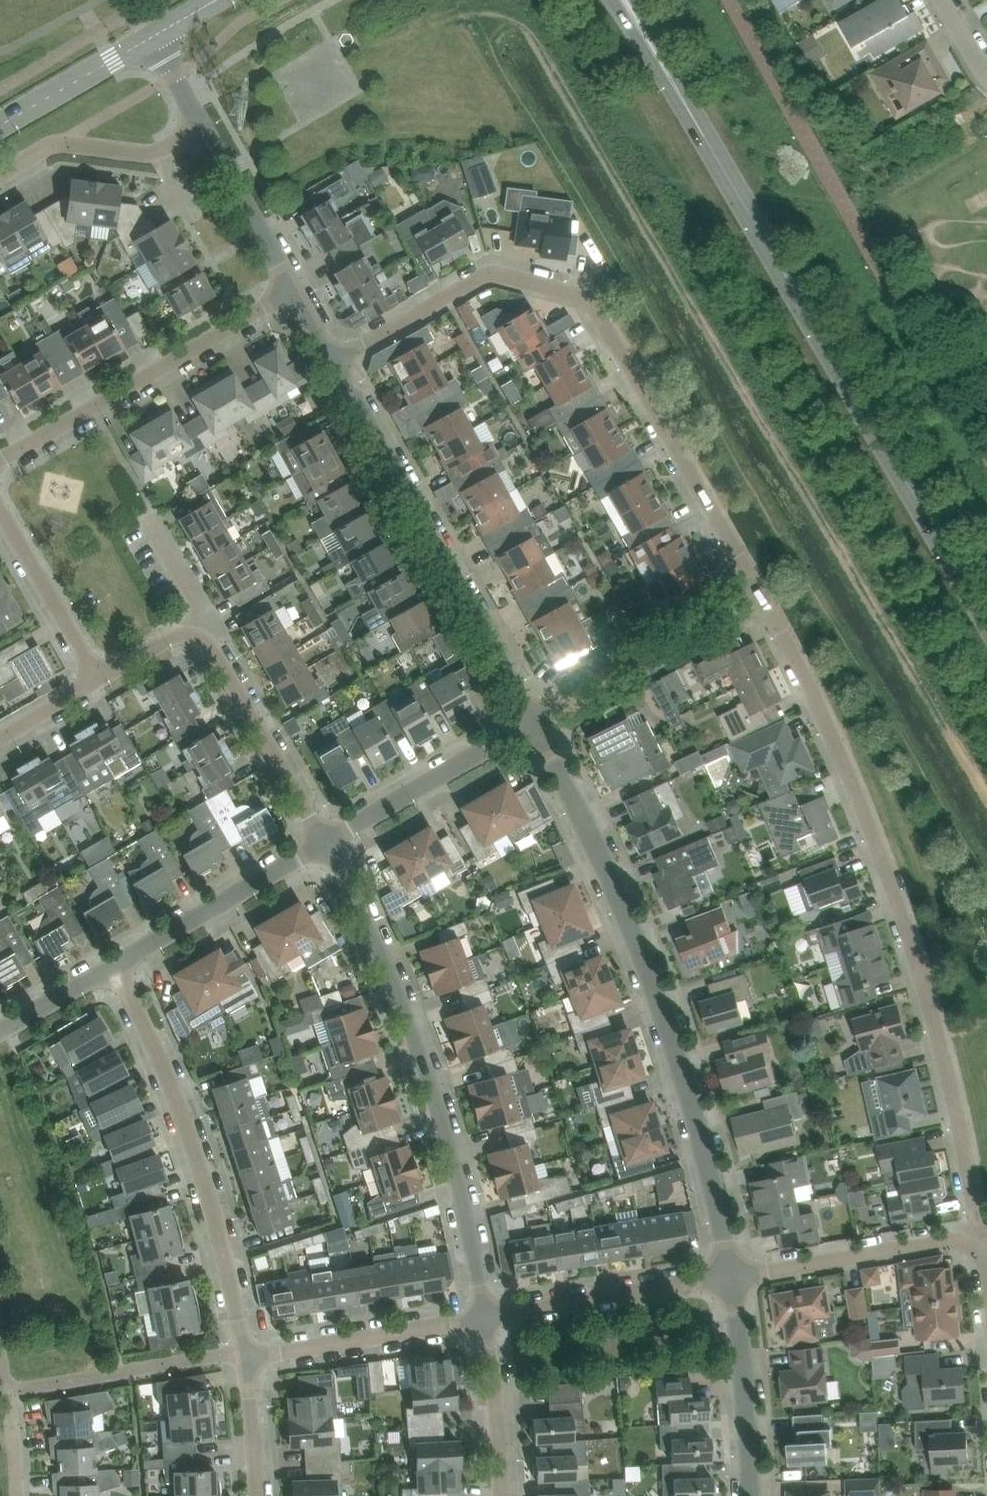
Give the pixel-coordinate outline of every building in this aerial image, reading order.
[(781,14),(798,4),(804,0),(773,0),(781,14)] [(833,9),(848,1),(849,0),(828,0),(833,9)] [(915,12),(909,16),(900,0),(884,0),(841,25),(855,48),(879,34),(888,49),(924,28),(915,12)] [(820,45),(804,54),(811,65),(826,55),(820,45)] [(928,58),(921,47),(873,74),(886,97),(896,92),(896,93),(898,91),(909,110),(940,92),(937,86),(948,79),(940,65),(937,66),(932,56),(928,58)] [(486,162),(464,169),(473,199),(496,191),(486,162)] [(307,213),(300,217),(305,225),(300,227),(307,238),(339,219),(335,212),(338,210),(331,199),(335,196),(337,199),(341,197),(350,191),(345,183),(342,179),(342,178),(330,186),(318,192),(301,202),(307,213)] [(69,202),(47,215),(66,248),(74,244),(76,223),(91,225),(96,184),(71,181),(71,182),(72,182),(69,202)] [(96,184),(91,225),(111,227),(110,240),(110,241),(118,236),(118,237),(151,218),(150,218),(141,223),(134,211),(118,209),(121,188),(122,188),(122,187),(96,184)] [(444,200),(425,211),(453,260),(464,253),(462,249),(470,244),(466,237),(476,232),(467,217),(466,214),(461,206),(451,212),(444,200)] [(26,202),(3,215),(30,261),(43,254),(62,242),(66,249),(66,248),(47,215),(36,222),(25,203),(26,203),(26,202)] [(424,209),(395,226),(403,240),(407,248),(418,265),(428,260),(432,266),(440,262),(442,266),(453,260),(425,211),(424,209)] [(516,245),(517,245),(543,248),(542,257),(565,260),(566,254),(575,255),(578,236),(569,234),(570,220),(546,217),(547,215),(520,211),(516,245)] [(0,217),(0,276),(9,270),(11,274),(31,262),(30,261),(3,215),(0,217)] [(339,219),(307,238),(313,249),(318,247),(322,255),(329,251),(335,261),(363,244),(376,237),(373,233),(371,235),(361,217),(346,225),(343,226),(339,219)] [(151,218),(118,237),(129,256),(137,269),(147,263),(183,242),(170,220),(169,221),(170,222),(151,232),(145,222),(151,219),(151,218)] [(137,269),(136,269),(148,290),(154,286),(161,298),(182,286),(182,285),(176,275),(194,264),(195,265),(196,265),(183,242),(147,263),(137,269)] [(363,244),(335,261),(341,271),(334,275),(339,283),(334,285),(340,296),(373,277),(373,278),(383,272),(378,263),(371,267),(365,257),(366,256),(360,246),(363,244)] [(182,286),(166,295),(166,296),(169,300),(179,318),(184,327),(197,320),(191,309),(201,303),(213,296),(214,297),(215,297),(202,275),(203,274),(203,273),(182,285),(182,286)] [(421,274),(406,283),(413,294),(428,285),(421,274)] [(377,285),(373,278),(373,277),(340,296),(347,307),(351,305),(356,313),(363,309),(370,321),(408,299),(400,286),(386,294),(380,283),(377,285)] [(98,319),(85,327),(104,360),(125,348),(113,328),(123,322),(126,328),(130,326),(127,320),(114,298),(99,307),(93,310),(98,319)] [(467,302),(456,308),(466,326),(477,319),(467,302)] [(510,350),(512,349),(518,359),(564,332),(564,331),(553,337),(547,327),(544,328),(532,308),(515,318),(512,312),(496,308),(482,317),(492,334),(498,331),(510,350)] [(139,313),(127,320),(130,326),(138,340),(151,333),(139,313)] [(379,352),(387,365),(390,364),(401,383),(436,364),(426,345),(434,340),(426,326),(379,352)] [(60,330),(48,337),(60,359),(72,352),(83,372),(104,360),(85,327),(65,338),(60,330)] [(534,367),(545,386),(580,365),(569,346),(572,344),(564,332),(518,359),(526,372),(534,367)] [(455,337),(462,349),(470,345),(463,333),(455,337)] [(40,353),(20,364),(40,397),(60,385),(48,366),(60,359),(48,337),(38,343),(35,344),(40,353)] [(251,357),(267,383),(256,390),(269,411),(290,399),(286,392),(297,386),(284,365),(289,362),(278,342),(251,357)] [(476,354),(470,345),(462,349),(468,359),(476,354)] [(7,389),(19,409),(40,397),(20,364),(1,376),(0,374),(0,394),(7,389)] [(409,405),(416,418),(462,392),(455,378),(446,383),(436,364),(401,383),(412,403),(409,405)] [(548,409),(555,423),(602,396),(595,383),(592,385),(580,365),(545,386),(556,405),(548,409)] [(248,423),(269,411),(256,390),(246,396),(231,369),(210,381),(234,423),(244,417),(248,423)] [(488,378),(478,384),(482,391),(484,395),(494,389),(488,378)] [(194,426),(206,447),(227,435),(224,429),(234,423),(210,381),(189,394),(204,420),(194,426)] [(470,405),(462,392),(416,418),(422,430),(425,428),(437,448),(472,429),(461,410),(470,405)] [(572,431),(583,450),(617,430),(606,410),(609,408),(602,396),(555,423),(563,436),(572,431)] [(148,418),(172,459),(182,453),(186,459),(206,447),(194,426),(184,432),(169,406),(148,418)] [(142,456),(131,462),(144,484),(165,471),(161,465),(172,459),(148,418),(127,430),(142,456)] [(291,476),(302,469),(334,452),(323,432),(313,437),(307,426),(274,445),(291,476)] [(451,482),(498,456),(495,451),(491,443),(482,448),(472,429),(437,448),(448,468),(445,470),(451,482)] [(585,474),(593,487),(639,460),(632,448),(629,449),(617,430),(583,450),(593,469),(585,474)] [(504,446),(495,451),(498,456),(507,452),(504,446)] [(314,503),(351,483),(351,482),(341,487),(336,478),(345,473),(334,452),(302,469),(291,476),(309,506),(314,503)] [(507,452),(498,456),(501,462),(510,457),(507,452)] [(501,462),(498,456),(451,482),(458,495),(461,493),(472,513),(508,494),(497,475),(506,470),(501,462)] [(601,500),(609,495),(620,514),(655,494),(643,474),(646,472),(639,460),(593,487),(601,500)] [(358,505),(362,503),(351,483),(314,503),(309,506),(309,507),(318,502),(325,516),(311,523),(320,539),(368,513),(367,512),(364,514),(358,505)] [(179,519),(178,520),(190,540),(227,519),(227,518),(215,499),(209,488),(199,494),(182,504),(188,514),(179,519)] [(518,512),(508,494),(472,513),(483,533),(480,535),(487,547),(534,521),(527,508),(518,512)] [(622,538),(630,551),(676,524),(669,512),(666,513),(655,494),(620,514),(631,533),(622,538)] [(259,500),(251,505),(258,517),(266,512),(259,500)] [(543,505),(532,511),(537,519),(548,513),(543,505)] [(563,506),(553,512),(557,518),(561,516),(564,521),(569,517),(563,506)] [(328,554),(337,570),(385,543),(384,543),(380,545),(375,535),(379,533),(368,513),(320,539),(320,540),(334,532),(342,546),(328,554)] [(227,519),(190,540),(202,560),(233,542),(226,529),(231,526),(227,519)] [(494,560),(497,558),(508,578),(544,558),(533,539),(542,535),(534,521),(487,547),(494,560)] [(676,524),(630,551),(638,564),(636,565),(647,584),(657,578),(692,558),(685,546),(681,538),(684,536),(676,524)] [(262,535),(269,547),(277,542),(270,530),(262,535)] [(233,542),(202,560),(213,580),(244,561),(233,542)] [(284,554),(277,542),(269,547),(276,559),(284,554)] [(359,577),(345,584),(354,600),(401,574),(401,573),(397,575),(392,566),(396,564),(385,543),(337,570),(351,562),(359,577)] [(605,551),(598,555),(604,565),(615,559),(610,553),(605,551)] [(554,577),(544,558),(508,578),(519,598),(516,600),(523,612),(570,586),(563,573),(554,577)] [(704,577),(692,558),(657,578),(668,597),(660,602),(668,616),(714,589),(707,576),(704,577)] [(616,560),(605,566),(610,576),(621,569),(616,560)] [(225,600),(233,595),(239,606),(270,588),(259,569),(251,573),(244,561),(213,580),(225,600)] [(586,565),(585,571),(588,576),(599,570),(594,561),(586,565)] [(599,570),(587,577),(594,589),(606,582),(599,570)] [(362,615),(371,631),(422,602),(421,602),(414,606),(409,596),(413,594),(401,574),(354,600),(354,601),(368,593),(376,607),(362,615)] [(8,592),(0,579),(0,597),(8,592)] [(318,581),(309,586),(316,599),(325,594),(318,581)] [(544,643),(579,623),(569,604),(577,600),(570,586),(523,612),(530,625),(533,623),(544,643)] [(8,592),(0,597),(0,632),(20,621),(18,616),(21,614),(8,592)] [(242,627),(241,627),(253,647),(284,629),(274,612),(279,609),(271,595),(250,607),(257,618),(242,627)] [(301,603),(308,615),(317,610),(310,598),(301,603)] [(433,623),(422,602),(371,631),(391,620),(397,632),(392,635),(402,654),(412,648),(429,639),(423,628),(433,623)] [(324,622),(317,610),(308,615),(315,627),(324,622)] [(643,613),(634,618),(641,631),(653,624),(648,614),(643,613)] [(559,678),(606,651),(598,638),(590,642),(579,623),(544,643),(555,663),(552,664),(559,678)] [(631,626),(612,637),(617,645),(628,639),(635,634),(631,626)] [(425,677),(425,678),(451,723),(456,720),(458,723),(471,716),(469,713),(475,710),(466,695),(481,686),(482,685),(477,677),(464,655),(454,636),(449,628),(439,633),(432,637),(437,646),(447,664),(439,669),(444,678),(430,686),(425,677)] [(264,667),(295,649),(284,629),(253,647),(264,667)] [(729,640),(692,662),(701,680),(703,685),(723,675),(724,676),(731,673),(738,687),(768,672),(754,644),(750,646),(743,632),(729,640)] [(336,652),(345,647),(338,635),(329,640),(336,652)] [(53,676),(44,660),(40,662),(32,649),(31,649),(24,638),(0,652),(0,688),(18,678),(26,692),(53,676)] [(307,669),(295,649),(264,667),(276,687),(307,669)] [(314,681),(307,669),(276,687),(287,707),(297,702),(303,712),(330,696),(319,678),(314,681)] [(162,710),(195,691),(188,680),(183,682),(179,674),(167,681),(161,671),(136,686),(142,696),(148,693),(155,704),(158,702),(162,710)] [(676,671),(662,678),(663,679),(667,687),(681,680),(676,671)] [(732,743),(753,733),(771,724),(763,709),(782,700),(768,672),(738,687),(745,702),(738,705),(739,707),(719,717),(732,743)] [(387,700),(386,700),(412,746),(418,743),(419,746),(432,738),(431,735),(436,732),(425,713),(429,711),(427,707),(437,701),(450,724),(451,723),(425,678),(401,691),(406,700),(392,708),(387,700)] [(673,730),(686,723),(672,697),(667,687),(663,679),(650,686),(673,730)] [(162,710),(154,714),(160,723),(165,721),(170,730),(169,731),(175,741),(200,726),(194,716),(201,712),(196,704),(201,702),(195,691),(162,710)] [(349,722),(348,722),(374,768),(379,765),(381,768),(394,760),(392,757),(398,754),(387,735),(391,733),(389,729),(399,723),(412,746),(386,700),(363,714),(361,710),(347,719),(349,722)] [(329,745),(314,753),(335,790),(341,787),(343,790),(356,783),(354,779),(360,776),(352,762),(349,758),(353,755),(351,751),(360,745),(366,754),(374,768),(366,754),(348,722),(349,722),(347,719),(344,715),(320,729),(324,736),(329,745)] [(290,736),(301,730),(294,717),(283,724),(290,736)] [(590,750),(599,766),(656,738),(648,721),(633,729),(627,717),(610,726),(613,731),(608,734),(607,732),(592,739),(596,747),(590,750)] [(767,730),(733,745),(745,772),(759,765),(770,789),(774,799),(793,791),(789,781),(796,778),(814,769),(804,745),(797,748),(785,722),(767,730)] [(85,729),(104,762),(114,778),(143,762),(135,749),(121,724),(111,730),(107,723),(99,727),(96,723),(85,729)] [(200,726),(175,741),(181,751),(182,751),(188,760),(183,763),(188,772),(196,768),(228,749),(222,738),(217,740),(213,732),(206,736),(200,726)] [(85,795),(114,778),(104,762),(85,729),(74,735),(77,740),(69,745),(73,752),(63,758),(85,795)] [(664,755),(657,739),(656,738),(599,766),(607,783),(612,780),(616,788),(631,780),(631,778),(635,776),(637,782),(655,773),(649,762),(664,755)] [(726,745),(702,756),(706,764),(706,766),(716,761),(731,754),(726,745)] [(188,772),(183,775),(189,785),(199,779),(204,788),(203,789),(209,799),(225,789),(234,785),(228,775),(235,771),(230,763),(235,760),(228,749),(196,768),(188,772)] [(676,762),(682,775),(706,764),(702,756),(699,751),(676,762)] [(38,756),(27,763),(46,795),(54,809),(74,798),(75,801),(85,795),(63,758),(53,763),(49,756),(41,761),(38,756)] [(54,809),(46,795),(27,763),(16,769),(19,774),(11,779),(15,786),(5,791),(19,816),(31,837),(44,830),(38,818),(54,809)] [(670,781),(645,792),(627,800),(634,816),(640,813),(644,821),(631,827),(642,852),(682,834),(668,804),(679,799),(670,781)] [(506,784),(484,796),(505,833),(511,843),(520,837),(525,835),(553,818),(554,818),(540,792),(530,798),(525,790),(514,797),(513,795),(506,784)] [(209,799),(206,800),(233,846),(244,840),(247,846),(263,837),(264,840),(274,834),(272,832),(276,829),(264,809),(257,813),(252,808),(246,805),(239,806),(234,810),(230,803),(232,802),(225,789),(209,799)] [(774,799),(760,805),(766,819),(771,817),(787,856),(802,849),(798,839),(814,832),(815,835),(816,834),(821,847),(821,846),(840,838),(827,809),(822,811),(817,799),(804,805),(798,789),(793,791),(774,799)] [(463,837),(473,854),(478,862),(498,851),(492,841),(505,833),(484,796),(463,809),(475,830),(463,837)] [(222,852),(233,846),(206,800),(187,812),(198,830),(194,834),(191,839),(190,845),(192,851),(185,855),(197,876),(200,874),(202,876),(212,870),(210,868),(225,859),(222,852)] [(12,829),(4,815),(0,807),(0,836),(12,829)] [(739,814),(731,818),(734,826),(740,841),(748,837),(739,814)] [(734,826),(724,830),(730,845),(740,841),(734,826)] [(442,849),(430,828),(408,841),(429,877),(443,869),(448,879),(468,868),(453,842),(442,849)] [(140,867),(128,871),(136,883),(134,884),(136,887),(147,904),(150,902),(152,905),(162,899),(160,897),(171,891),(175,888),(173,883),(172,881),(183,875),(173,857),(157,829),(137,841),(148,859),(146,860),(144,861),(143,863),(142,864),(141,866),(140,867)] [(670,911),(688,903),(702,897),(694,877),(720,865),(708,837),(656,859),(661,871),(654,874),(670,911)] [(416,885),(429,877),(408,841),(386,853),(394,867),(383,873),(387,881),(386,882),(392,892),(381,898),(393,923),(407,915),(402,906),(421,895),(416,885)] [(90,846),(80,853),(88,868),(99,861),(90,846)] [(836,857),(817,864),(802,870),(806,881),(798,884),(808,912),(846,899),(846,900),(863,894),(855,873),(840,878),(837,871),(841,870),(836,857)] [(111,925),(121,919),(126,917),(122,910),(133,903),(123,886),(107,858),(88,869),(99,888),(93,893),(90,901),(92,908),(85,912),(97,933),(101,931),(102,934),(112,928),(111,925)] [(537,910),(543,924),(582,909),(572,885),(550,894),(545,882),(518,893),(526,914),(537,910)] [(41,931),(43,937),(36,941),(48,962),(51,960),(53,962),(63,957),(61,954),(76,945),(72,939),(84,932),(74,915),(58,887),(38,898),(49,917),(44,920),(41,925),(41,931)] [(299,953),(306,965),(308,968),(323,959),(319,954),(338,943),(323,918),(312,925),(300,904),(278,916),(299,953)] [(732,931),(723,908),(687,922),(692,935),(678,940),(690,971),(728,957),(727,956),(739,952),(739,928),(732,931)] [(538,943),(546,964),(574,953),(569,941),(591,932),(582,909),(543,924),(549,939),(538,943)] [(2,989),(3,991),(13,986),(12,983),(27,974),(23,968),(34,961),(24,944),(8,915),(6,917),(0,920),(0,941),(2,944),(0,945),(0,990),(2,989)] [(295,971),(306,965),(299,953),(278,916),(256,929),(268,950),(257,957),(272,982),(291,970),(295,971)] [(840,950),(845,964),(883,952),(874,925),(852,932),(848,919),(817,929),(807,932),(811,946),(821,943),(825,955),(840,950)] [(428,973),(466,960),(458,937),(469,933),(465,922),(437,932),(441,943),(420,951),(428,973)] [(219,951),(197,963),(218,1000),(224,1010),(226,1016),(250,1002),(247,996),(257,990),(252,982),(242,965),(234,951),(223,958),(219,951)] [(891,978),(883,952),(845,964),(849,978),(834,982),(842,1009),(855,1005),(874,999),(869,985),(891,978)] [(566,981),(571,996),(611,980),(601,956),(579,966),(574,953),(546,964),(555,985),(566,981)] [(462,999),(490,989),(477,956),(466,961),(466,960),(428,973),(437,996),(458,988),(462,999)] [(224,1010),(218,1000),(197,963),(175,976),(187,997),(176,1004),(190,1029),(211,1024),(212,1029),(229,1025),(226,1016),(224,1010)] [(738,1002),(753,998),(746,974),(715,983),(719,997),(702,1002),(710,1032),(744,1023),(738,1002)] [(597,1012),(620,1003),(611,980),(571,996),(577,1010),(567,1014),(570,1023),(574,1034),(602,1024),(597,1012)] [(453,1041),(491,1027),(483,1005),(494,1000),(490,989),(462,999),(466,1011),(445,1018),(453,1041)] [(315,1024),(322,1047),(333,1043),(371,1031),(364,1008),(342,1015),(338,1004),(311,1013),(314,1024),(315,1024)] [(855,1020),(863,1052),(846,1061),(849,1075),(876,1068),(904,1060),(897,1034),(905,1031),(897,1005),(873,1012),(874,1014),(855,1020)] [(63,1041),(57,1044),(68,1064),(61,1068),(67,1079),(78,1073),(78,1072),(82,1070),(84,1069),(111,1055),(111,1054),(105,1044),(112,1040),(109,1035),(99,1019),(92,1023),(87,1013),(57,1031),(63,1040),(62,1040),(63,1041)] [(491,1027),(453,1041),(462,1063),(483,1056),(487,1067),(514,1058),(510,1045),(502,1023),(491,1027)] [(592,1051),(596,1066),(637,1054),(629,1030),(606,1037),(602,1024),(574,1034),(578,1045),(581,1054),(592,1051)] [(762,1052),(770,1050),(764,1029),(726,1040),(726,1041),(730,1040),(735,1058),(720,1063),(728,1091),(743,1087),(744,1089),(771,1081),(762,1052)] [(333,1043),(322,1047),(321,1047),(327,1068),(328,1068),(333,1081),(361,1072),(357,1060),(379,1053),(371,1031),(333,1043)] [(75,1099),(81,1110),(131,1087),(130,1086),(125,1088),(120,1078),(127,1074),(116,1052),(111,1055),(78,1072),(78,1073),(88,1092),(75,1099)] [(601,1081),(590,1084),(597,1106),(624,1097),(621,1085),(644,1078),(637,1054),(596,1066),(601,1081)] [(475,1108),(525,1094),(518,1071),(514,1058),(487,1067),(490,1078),(469,1085),(475,1108)] [(248,1065),(252,1078),(248,1080),(247,1078),(215,1089),(214,1088),(213,1088),(220,1110),(263,1096),(267,1095),(256,1063),(248,1065)] [(916,1070),(897,1074),(879,1079),(885,1108),(872,1115),(878,1140),(892,1137),(912,1132),(909,1118),(926,1114),(916,1070)] [(351,1097),(355,1111),(393,1099),(386,1076),(364,1083),(361,1072),(333,1081),(333,1082),(325,1084),(330,1100),(351,1097)] [(102,1125),(88,1132),(93,1142),(145,1121),(139,1123),(134,1112),(141,1108),(131,1087),(81,1110),(81,1111),(92,1105),(102,1125)] [(768,1112),(744,1118),(743,1116),(733,1118),(736,1130),(738,1129),(744,1152),(776,1144),(777,1148),(794,1144),(788,1120),(803,1116),(797,1092),(765,1101),(768,1112)] [(525,1094),(475,1108),(482,1131),(503,1125),(507,1136),(535,1128),(525,1094)] [(286,1098),(290,1110),(298,1108),(294,1095),(286,1098)] [(226,1131),(261,1120),(270,1117),(263,1096),(220,1110),(226,1131)] [(614,1124),(619,1139),(659,1127),(652,1103),(628,1110),(624,1097),(597,1106),(603,1128),(614,1124)] [(349,1151),(355,1149),(383,1140),(379,1129),(401,1122),(393,1099),(355,1111),(359,1122),(344,1135),(349,1151)] [(294,1123),(303,1121),(298,1108),(290,1110),(294,1123)] [(277,1138),(270,1117),(261,1120),(226,1131),(233,1152),(267,1141),(277,1138)] [(100,1164),(105,1175),(158,1156),(151,1158),(147,1146),(154,1143),(145,1121),(93,1142),(94,1143),(106,1138),(114,1158),(100,1164)] [(666,1151),(659,1127),(619,1139),(623,1154),(612,1158),(619,1179),(647,1171),(643,1158),(666,1151)] [(535,1128),(507,1136),(510,1148),(488,1154),(494,1177),(533,1166),(526,1144),(538,1140),(535,1128)] [(299,1139),(303,1152),(312,1149),(308,1136),(299,1139)] [(888,1145),(880,1147),(884,1172),(887,1185),(939,1175),(939,1173),(941,1173),(943,1171),(941,1162),(939,1161),(936,1161),(934,1152),(927,1153),(924,1138),(908,1141),(888,1145)] [(383,1140),(355,1149),(349,1151),(354,1170),(368,1170),(373,1166),(377,1180),(416,1167),(408,1145),(387,1152),(383,1140)] [(274,1161),(267,1141),(233,1152),(240,1172),(274,1161)] [(316,1162),(312,1149),(303,1152),(308,1165),(316,1162)] [(111,1197),(115,1208),(166,1192),(162,1192),(158,1181),(166,1179),(158,1156),(105,1175),(105,1176),(118,1171),(125,1192),(111,1197)] [(772,1179),(752,1184),(758,1210),(797,1202),(794,1187),(808,1184),(802,1157),(788,1159),(769,1164),(772,1179)] [(274,1161),(240,1172),(246,1193),(281,1182),(274,1161)] [(568,1176),(536,1178),(533,1166),(494,1177),(501,1200),(523,1194),(526,1206),(536,1203),(554,1198),(572,1193),(568,1176)] [(416,1167),(377,1180),(381,1192),(367,1203),(372,1219),(405,1209),(401,1197),(423,1190),(416,1167)] [(667,1172),(654,1175),(656,1184),(657,1186),(672,1182),(685,1178),(683,1167),(667,1172)] [(643,1188),(656,1184),(654,1175),(641,1179),(643,1188)] [(939,1177),(939,1175),(887,1185),(894,1224),(895,1224),(897,1231),(913,1228),(912,1220),(939,1215),(936,1200),(943,1199),(943,1197),(946,1197),(947,1194),(944,1178),(942,1177),(939,1177)] [(312,1180),(317,1193),(325,1190),(321,1177),(312,1180)] [(281,1182),(246,1193),(253,1213),(287,1202),(297,1199),(291,1178),(281,1182)] [(840,1183),(836,1190),(837,1194),(848,1192),(846,1182),(840,1183)] [(623,1184),(610,1188),(612,1196),(626,1193),(623,1184)] [(599,1200),(612,1196),(610,1188),(597,1192),(599,1200)] [(329,1203),(325,1190),(317,1193),(321,1206),(329,1203)] [(130,1217),(137,1240),(180,1228),(178,1222),(176,1216),(174,1210),(170,1211),(169,1206),(148,1211),(145,1199),(166,1193),(166,1192),(115,1208),(117,1208),(121,1220),(130,1217)] [(848,1192),(837,1194),(838,1199),(844,1203),(850,1202),(848,1192)] [(581,1196),(568,1200),(571,1208),(584,1205),(581,1196)] [(558,1212),(571,1208),(568,1200),(555,1204),(558,1212)] [(287,1202),(253,1213),(260,1235),(262,1235),(261,1234),(294,1223),(287,1202)] [(800,1216),(797,1202),(758,1210),(764,1236),(783,1232),(787,1248),(820,1241),(814,1213),(800,1216)] [(523,1207),(525,1215),(539,1211),(536,1203),(526,1206),(523,1207)] [(512,1219),(525,1215),(523,1207),(510,1210),(512,1219)] [(424,1209),(411,1213),(413,1222),(426,1217),(424,1209)] [(490,1214),(493,1241),(507,1239),(504,1212),(490,1214)] [(413,1222),(411,1213),(398,1217),(400,1226),(413,1222)] [(659,1216),(666,1252),(689,1248),(688,1246),(687,1246),(682,1213),(659,1216)] [(666,1252),(659,1216),(638,1220),(644,1255),(666,1252)] [(644,1255),(638,1220),(617,1223),(623,1259),(644,1255)] [(380,1223),(367,1228),(370,1236),(383,1232),(380,1223)] [(623,1259),(617,1223),(596,1227),(602,1263),(623,1259)] [(337,1228),(324,1233),(327,1241),(328,1246),(341,1241),(348,1239),(343,1226),(337,1228)] [(602,1263),(596,1227),(574,1231),(580,1266),(602,1263)] [(180,1228),(137,1240),(140,1253),(131,1255),(133,1265),(136,1279),(164,1272),(161,1259),(182,1253),(180,1248),(184,1247),(183,1241),(182,1235),(180,1228)] [(370,1236),(367,1228),(354,1232),(357,1240),(370,1236)] [(580,1266),(574,1231),(553,1234),(559,1270),(580,1266)] [(314,1245),(327,1241),(324,1233),(311,1237),(314,1245)] [(559,1270),(553,1234),(532,1238),(538,1273),(559,1270)] [(538,1273),(532,1238),(510,1242),(516,1275),(515,1276),(515,1277),(538,1273)] [(293,1243),(280,1247),(283,1255),(296,1251),(293,1243)] [(270,1259),(283,1255),(280,1247),(267,1251),(270,1259)] [(375,1264),(381,1300),(402,1296),(396,1261),(394,1253),(373,1256),(375,1264)] [(417,1257),(423,1293),(446,1289),(446,1287),(445,1287),(439,1254),(417,1257)] [(396,1261),(402,1296),(423,1293),(417,1257),(396,1261)] [(931,1257),(920,1259),(898,1262),(901,1291),(912,1289),(914,1306),(955,1301),(955,1300),(959,1297),(958,1284),(953,1282),(951,1268),(932,1270),(931,1257)] [(353,1268),(359,1304),(381,1300),(375,1264),(353,1268)] [(310,1270),(317,1311),(338,1307),(332,1272),(331,1266),(310,1270)] [(332,1272),(338,1307),(359,1304),(353,1268),(332,1272)] [(878,1268),(863,1270),(865,1286),(873,1285),(880,1277),(878,1268)] [(288,1274),(289,1279),(295,1314),(317,1311),(310,1270),(288,1274)] [(149,1290),(154,1313),(198,1304),(197,1298),(195,1291),(193,1285),(189,1286),(188,1281),(167,1285),(164,1272),(136,1279),(139,1292),(149,1290)] [(289,1279),(267,1283),(256,1285),(260,1308),(271,1306),(273,1316),(272,1317),(272,1318),(295,1314),(289,1279)] [(864,1287),(846,1290),(851,1318),(869,1315),(864,1287)] [(786,1323),(788,1339),(789,1344),(818,1339),(814,1319),(830,1316),(826,1288),(807,1291),(807,1293),(794,1295),(794,1293),(773,1296),(778,1325),(786,1323)] [(955,1301),(914,1306),(918,1340),(959,1336),(957,1321),(961,1318),(960,1305),(956,1303),(955,1301)] [(144,1315),(149,1338),(151,1351),(180,1346),(177,1333),(198,1329),(197,1324),(201,1323),(200,1317),(199,1310),(198,1304),(154,1313),(144,1315)] [(690,1324),(679,1326),(681,1336),(692,1335),(690,1324)] [(874,1360),(873,1357),(872,1341),(871,1339),(851,1341),(852,1353),(862,1361),(874,1360)] [(899,1339),(872,1341),(873,1357),(896,1355),(901,1354),(899,1339)] [(786,1404),(828,1400),(824,1368),(822,1348),(792,1351),(794,1371),(782,1373),(786,1404)] [(421,1355),(409,1356),(412,1388),(453,1384),(452,1368),(448,1368),(447,1361),(437,1362),(436,1356),(422,1357),(421,1355)] [(896,1355),(873,1357),(874,1360),(875,1379),(889,1377),(897,1368),(896,1355)] [(933,1356),(920,1357),(906,1358),(908,1384),(902,1391),(903,1406),(910,1410),(926,1409),(927,1403),(965,1399),(962,1369),(934,1371),(933,1357),(933,1356)] [(381,1362),(368,1363),(371,1392),(384,1391),(383,1382),(381,1362)] [(368,1363),(355,1365),(356,1375),(359,1375),(360,1379),(360,1380),(370,1379),(368,1363)] [(291,1406),(287,1407),(289,1423),(329,1419),(337,1418),(335,1398),(335,1394),(333,1374),(303,1377),(304,1398),(290,1399),(291,1406)] [(159,1403),(169,1403),(170,1419),(215,1415),(214,1408),(213,1402),(212,1395),(208,1396),(207,1391),(186,1393),(185,1378),(156,1383),(158,1397),(159,1403)] [(658,1411),(660,1425),(710,1422),(709,1415),(712,1414),(711,1404),(708,1404),(708,1397),(691,1398),(689,1378),(656,1380),(658,1411)] [(360,1379),(356,1380),(358,1400),(372,1398),(371,1392),(370,1379),(360,1380),(360,1379)] [(408,1429),(439,1426),(437,1409),(456,1407),(453,1384),(412,1388),(415,1408),(407,1409),(408,1429)] [(49,1437),(49,1438),(112,1431),(104,1432),(102,1413),(113,1408),(106,1391),(45,1401),(48,1423),(56,1423),(57,1436),(49,1437)] [(532,1437),(535,1437),(535,1444),(586,1440),(575,1441),(574,1429),(585,1428),(583,1401),(549,1403),(549,1404),(556,1404),(557,1418),(534,1420),(534,1427),(531,1427),(532,1437)] [(800,1443),(795,1444),(788,1444),(789,1466),(829,1464),(828,1447),(832,1447),(831,1429),(827,1429),(826,1414),(814,1415),(794,1416),(795,1433),(800,1433),(800,1443)] [(163,1444),(164,1459),(193,1457),(192,1442),(213,1440),(212,1435),(216,1434),(216,1428),(216,1421),(215,1415),(170,1419),(173,1443),(163,1444)] [(309,1444),(310,1464),(341,1462),(339,1438),(331,1439),(329,1419),(289,1423),(291,1446),(309,1444)] [(952,1419),(915,1421),(917,1450),(932,1449),(933,1472),(948,1471),(948,1463),(968,1462),(967,1433),(953,1434),(952,1419)] [(710,1422),(660,1425),(661,1450),(672,1450),(672,1464),(662,1464),(662,1465),(689,1464),(712,1462),(712,1455),(715,1455),(714,1445),(711,1445),(711,1438),(687,1439),(686,1424),(710,1422)] [(893,1436),(890,1422),(878,1425),(881,1438),(893,1436)] [(419,1469),(460,1467),(459,1443),(440,1444),(439,1426),(408,1429),(410,1449),(418,1448),(419,1469)] [(60,1473),(52,1473),(52,1474),(115,1470),(115,1469),(96,1470),(95,1455),(117,1447),(112,1431),(49,1438),(51,1458),(59,1460),(60,1473)] [(537,1475),(537,1482),(577,1480),(576,1466),(587,1465),(586,1440),(535,1444),(559,1443),(560,1456),(536,1457),(537,1464),(533,1465),(534,1475),(537,1475)] [(175,1483),(176,1495),(216,1495),(221,1495),(221,1489),(219,1476),(215,1477),(215,1471),(194,1473),(193,1457),(164,1459),(165,1483),(175,1483)] [(293,1483),(293,1495),(334,1495),(334,1485),(342,1485),(341,1474),(352,1473),(351,1461),(341,1462),(310,1464),(311,1483),(293,1483)] [(663,1495),(714,1495),(716,1495),(716,1485),(713,1485),(713,1478),(689,1479),(689,1464),(662,1465),(663,1489),(663,1495)] [(443,1491),(458,1490),(457,1483),(461,1483),(460,1467),(419,1469),(420,1489),(412,1489),(412,1495),(443,1495),(443,1491)] [(97,1493),(120,1486),(115,1470),(52,1474),(53,1495),(59,1495),(97,1495),(97,1493)] [(881,1478),(849,1479),(849,1495),(881,1495),(881,1478)] [(588,1479),(577,1480),(537,1482),(562,1481),(562,1495),(538,1495),(588,1495),(588,1479)]
